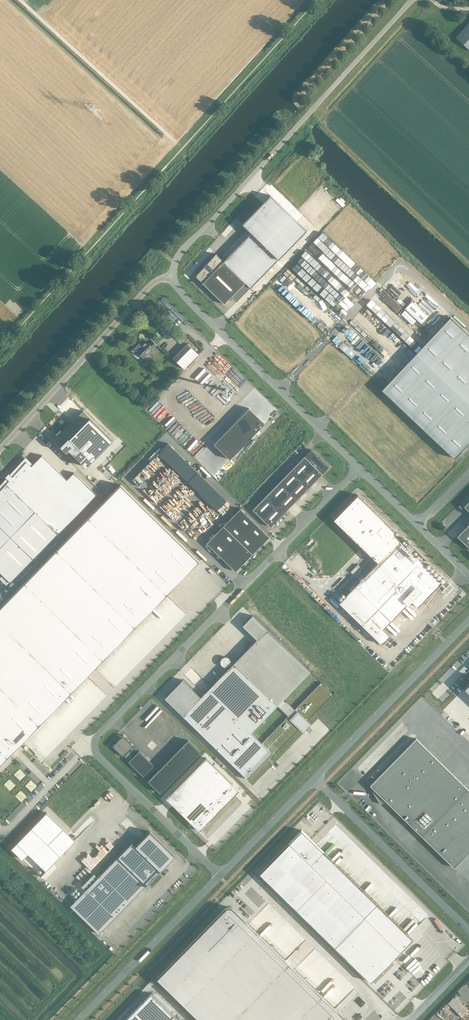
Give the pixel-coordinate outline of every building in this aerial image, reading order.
[(456,37),(468,49),(468,23),(456,37)] [(197,274),(195,276),(196,277),(198,279),(199,279),(201,282),(202,284),(201,284),(202,284),(202,283),(224,304),(231,297),(245,283),(250,288),(307,230),(280,204),(272,212),(263,203),(243,224),(251,233),(234,251),(224,261),(222,260),(220,258),(217,255),(216,254),(214,255),(212,258),(211,259),(208,262),(207,263),(204,266),(204,267),(203,268),(200,271),(201,271),(199,272),(197,274)] [(412,301),(405,309),(421,324),(428,316),(412,301)] [(405,310),(401,314),(412,325),(416,321),(405,310)] [(382,390),(454,458),(468,443),(468,335),(450,317),(382,390)] [(156,345),(151,340),(149,343),(146,341),(142,345),(142,346),(137,351),(136,351),(143,357),(145,354),(146,355),(149,352),(151,350),(156,345)] [(198,354),(187,343),(173,358),(184,369),(198,354)] [(265,424),(249,408),(214,444),(230,460),(265,424)] [(52,438),(56,442),(67,452),(69,450),(80,461),(86,466),(86,467),(87,467),(86,466),(112,440),(113,440),(83,411),(62,431),(60,429),(60,430),(61,430),(53,438),(52,438)] [(329,467),(311,449),(253,510),(270,527),(321,475),(329,467)] [(11,537),(34,559),(58,534),(97,495),(74,472),(67,480),(42,455),(31,466),(24,459),(11,472),(9,471),(6,475),(8,476),(5,479),(0,485),(0,526),(11,537)] [(154,460),(155,459),(151,455),(139,469),(145,475),(156,462),(154,460)] [(157,474),(155,479),(158,481),(165,487),(166,487),(169,490),(169,489),(173,485),(168,483),(163,478),(170,481),(172,482),(175,483),(180,478),(178,478),(165,466),(164,466),(161,470),(160,469),(158,473),(164,478),(159,476),(157,474)] [(145,484),(148,490),(154,487),(158,496),(165,492),(164,489),(163,489),(160,482),(156,484),(155,481),(151,482),(152,485),(149,486),(147,483),(145,484)] [(120,485),(0,608),(0,765),(199,561),(120,485)] [(171,504),(171,508),(173,508),(177,512),(183,510),(178,505),(179,505),(183,506),(181,503),(175,503),(174,504),(177,507),(179,510),(171,504),(174,503),(173,502),(174,499),(173,498),(179,496),(173,491),(173,492),(176,495),(173,496),(171,491),(171,495),(173,497),(173,499),(167,494),(169,497),(165,499),(171,504)] [(249,495),(241,504),(245,508),(253,499),(249,495)] [(418,607),(442,582),(400,541),(399,541),(400,541),(395,535),(394,535),(394,534),(394,533),(394,532),(394,531),(394,530),(393,530),(364,501),(363,499),(358,495),(334,519),(363,548),(366,551),(378,563),(339,603),(382,644),(390,636),(383,629),(411,601),(418,607)] [(196,518),(208,507),(205,506),(204,504),(201,504),(198,501),(199,507),(199,510),(200,511),(197,513),(194,513),(191,516),(187,512),(185,513),(182,513),(182,515),(186,519),(183,519),(181,517),(179,518),(180,522),(176,522),(177,524),(181,529),(188,528),(190,529),(190,531),(195,532),(193,530),(197,526),(198,522),(194,518),(196,518)] [(170,507),(166,502),(164,504),(162,502),(159,504),(165,511),(170,507)] [(223,559),(236,571),(251,556),(269,537),(240,509),(206,543),(223,559)] [(457,536),(468,547),(468,524),(457,536)] [(11,537),(0,526),(0,548),(11,537)] [(0,548),(0,572),(11,582),(34,559),(33,559),(11,537),(0,548)] [(432,593),(434,595),(444,585),(442,583),(432,593)] [(183,680),(165,698),(183,715),(244,775),(243,776),(268,750),(269,751),(272,754),(273,754),(273,755),(272,756),(272,757),(286,743),(286,742),(285,743),(284,741),(287,739),(288,740),(302,726),(301,726),(300,728),(299,727),(288,716),(261,743),(251,732),(277,705),(310,672),(267,629),(252,615),(243,625),(257,639),(234,663),(211,686),(211,687),(204,694),(201,697),(183,680)] [(225,641),(229,638),(221,630),(219,632),(221,634),(219,636),(225,641)] [(191,668),(186,674),(199,688),(201,685),(200,685),(221,666),(222,667),(228,661),(222,655),(220,657),(207,643),(186,662),(191,668)] [(397,739),(408,731),(403,723),(391,731),(397,739)] [(144,775),(149,780),(157,771),(152,766),(154,765),(139,751),(134,756),(129,751),(134,746),(126,738),(123,741),(120,738),(118,741),(118,740),(112,746),(123,756),(124,755),(130,761),(129,762),(143,776),(144,775)] [(416,738),(370,785),(375,790),(373,792),(380,804),(378,799),(381,796),(454,867),(468,852),(468,790),(416,738)] [(206,757),(166,798),(200,831),(239,790),(206,757)] [(449,766),(454,772),(463,763),(461,760),(458,763),(455,760),(449,766)] [(75,841),(46,812),(11,848),(40,877),(75,841)] [(302,830),(260,873),(372,983),(414,939),(302,830)] [(150,831),(139,842),(136,846),(132,842),(70,906),(99,934),(175,856),(150,831)] [(166,970),(157,978),(200,1019),(346,1019),(345,1019),(345,1018),(233,908),(232,908),(231,907),(230,907),(229,907),(228,907),(227,908),(226,908),(225,909),(166,970)] [(152,993),(125,1019),(179,1019),(152,993)]
